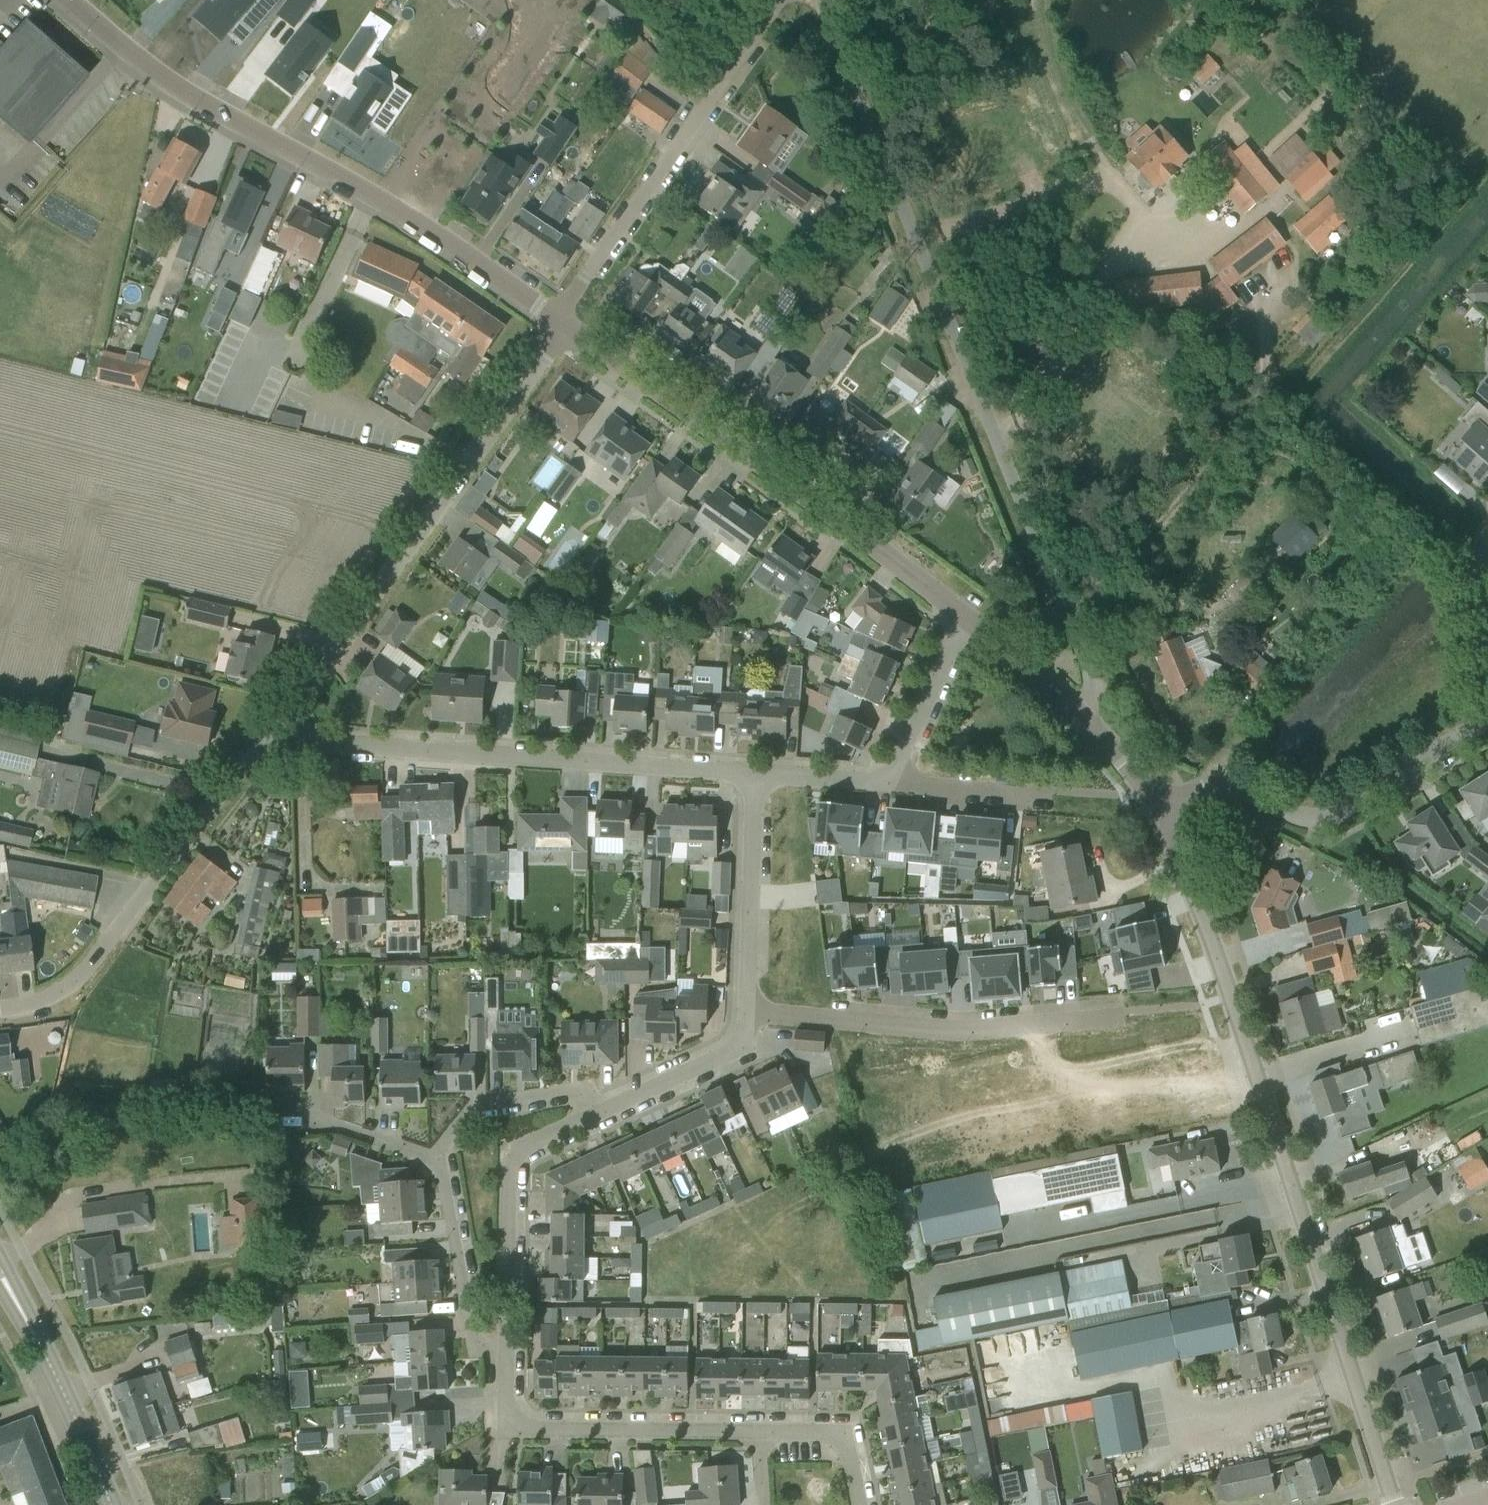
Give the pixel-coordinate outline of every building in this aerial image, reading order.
[(195,20),(220,42),(237,24),(251,37),(280,4),(278,2),(279,0),(253,0),(253,1),(252,0),(209,0),(207,2),(209,4),(195,20)] [(276,19),(291,31),(311,5),(304,0),(290,0),(276,19)] [(615,0),(603,0),(591,17),(604,26),(610,17),(619,23),(628,10),(615,0)] [(28,140),(83,78),(25,27),(1,54),(0,53),(0,116),(28,140)] [(361,28),(337,62),(355,74),(378,39),(361,28)] [(299,34),(265,79),(290,98),(324,54),(299,34)] [(629,55),(612,78),(615,80),(634,94),(638,89),(651,72),(629,55)] [(1196,62),(1190,67),(1203,81),(1218,68),(1207,56),(1198,64),(1196,62)] [(347,99),(334,117),(361,136),(370,123),(385,133),(384,135),(386,136),(412,96),(393,83),(389,90),(364,74),(354,89),(352,87),(345,97),(347,99)] [(615,80),(606,92),(630,110),(628,112),(661,135),(676,113),(643,90),(642,92),(638,89),(634,94),(615,80)] [(768,167),(796,128),(795,127),(795,122),(787,116),(781,118),(766,107),(739,146),(768,167)] [(552,166),(577,129),(560,117),(554,126),(546,121),(537,133),(546,139),(535,154),(552,166)] [(1157,184),(1160,187),(1164,183),(1165,185),(1179,172),(1178,170),(1182,167),(1179,164),(1185,158),(1160,130),(1130,157),(1143,172),(1137,177),(1137,181),(1146,191),(1149,191),(1157,184)] [(1340,162),(1316,136),(1306,145),(1296,134),(1268,160),(1307,201),(1333,177),(1329,173),(1340,162)] [(185,185),(201,155),(175,141),(141,202),(146,205),(139,218),(160,230),(167,216),(163,205),(176,180),(185,185)] [(1267,196),(1234,153),(1225,142),(1200,162),(1245,214),(1267,196)] [(463,204),(490,222),(510,192),(512,193),(531,165),(515,155),(508,167),(488,154),(481,166),(484,168),(471,187),(473,188),(463,204)] [(697,205),(713,217),(727,226),(742,205),(750,210),(763,193),(733,171),(725,183),(717,177),(697,205)] [(769,187),(802,210),(811,196),(779,173),(769,187)] [(219,219),(193,267),(211,277),(236,230),(247,236),(268,198),(265,196),(268,192),(242,178),(220,220),(219,219)] [(531,254),(569,200),(555,190),(535,219),(523,211),(516,220),(505,237),(531,254)] [(185,220),(204,228),(215,198),(197,191),(185,220)] [(1313,249),(1349,217),(1328,195),(1293,226),(1313,249)] [(569,200),(531,254),(560,273),(577,246),(556,232),(575,204),(569,200)] [(587,243),(605,215),(587,203),(569,231),(587,243)] [(853,214),(839,203),(834,210),(824,203),(814,218),(838,235),(853,214)] [(278,246),(316,264),(332,229),(308,218),(310,213),(296,207),(287,225),(278,246)] [(864,216),(859,228),(871,234),(877,222),(864,216)] [(1229,289),(1286,244),(1266,220),(1210,263),(1220,277),(1229,289)] [(252,267),(266,273),(277,250),(263,244),(252,267)] [(503,326),(437,281),(434,285),(406,266),(408,263),(370,246),(355,279),(402,301),(416,311),(410,321),(405,320),(400,320),(395,321),(391,324),(388,329),(387,333),(387,338),(389,343),(392,347),(383,360),(405,375),(395,390),(397,391),(395,393),(405,400),(407,398),(416,404),(426,390),(438,371),(429,365),(440,349),(452,357),(453,356),(455,357),(445,370),(464,383),(503,326)] [(741,246),(732,259),(749,272),(758,259),(741,246)] [(667,302),(681,282),(682,282),(691,269),(684,265),(676,266),(670,274),(664,270),(661,274),(652,268),(648,266),(644,267),(640,269),(638,273),(629,266),(619,280),(627,286),(616,301),(640,319),(657,295),(667,302)] [(1203,303),(1200,279),(1116,290),(1119,313),(1203,303)] [(716,305),(695,290),(694,291),(682,282),(681,282),(667,302),(677,309),(660,333),(685,350),(696,334),(716,305)] [(1486,284),(1473,285),(1465,295),(1475,303),(1487,302),(1487,301),(1486,284)] [(214,312),(206,328),(219,334),(226,318),(237,294),(223,287),(212,311),(214,312)] [(890,288),(871,316),(891,330),(910,302),(890,288)] [(753,329),(769,339),(781,322),(765,312),(753,329)] [(150,313),(139,356),(153,360),(165,317),(150,313)] [(1326,333),(1305,313),(1291,329),(1311,348),(1326,333)] [(746,372),(758,355),(739,341),(740,339),(723,326),(713,339),(718,342),(703,363),(715,372),(714,374),(734,388),(746,372)] [(807,372),(821,382),(852,337),(837,327),(807,372)] [(97,382),(140,392),(151,362),(104,351),(97,382)] [(937,374),(909,354),(894,376),(921,396),(937,374)] [(763,383),(752,400),(779,418),(794,397),(796,398),(807,381),(792,370),(795,366),(782,358),(780,362),(779,361),(763,383)] [(1478,393),(1487,401),(1487,381),(1478,393)] [(561,382),(541,410),(560,423),(554,432),(572,444),(600,405),(588,397),(586,400),(561,382)] [(846,444),(867,416),(846,401),(835,416),(832,414),(835,411),(834,405),(827,401),(823,401),(819,405),(818,404),(809,417),(797,433),(822,451),(831,439),(843,448),(846,444)] [(1453,459),(1481,484),(1487,476),(1487,412),(1478,403),(1463,419),(1473,428),(1467,435),(1471,439),(1453,459)] [(412,423),(427,433),(436,420),(421,410),(412,423)] [(602,431),(585,453),(624,481),(650,446),(624,427),(626,423),(613,414),(602,431)] [(876,447),(887,431),(867,416),(846,444),(843,448),(856,457),(847,469),(872,487),(884,471),(892,459),(876,447)] [(912,447),(925,456),(943,430),(930,421),(912,447)] [(497,457),(490,467),(496,472),(503,462),(497,457)] [(650,463),(639,480),(607,522),(617,528),(633,506),(644,514),(658,495),(665,500),(668,497),(681,506),(701,477),(674,458),(664,473),(650,463)] [(970,459),(961,464),(964,471),(974,467),(970,459)] [(918,462),(890,501),(917,521),(932,500),(941,507),(957,486),(937,471),(935,474),(918,462)] [(547,494),(559,503),(580,474),(567,465),(547,494)] [(486,472),(475,487),(486,495),(494,483),(493,478),(486,472)] [(766,524),(755,517),(753,520),(729,502),(731,499),(718,490),(707,506),(696,521),(743,556),(766,524)] [(494,538),(504,524),(480,507),(470,521),(494,538)] [(1269,540),(1295,562),(1318,539),(1292,516),(1269,540)] [(655,557),(670,568),(694,535),(677,523),(655,557)] [(782,535),(770,552),(752,576),(769,588),(779,574),(796,587),(815,559),(782,535)] [(459,538),(441,564),(469,585),(488,559),(459,538)] [(525,560),(508,548),(499,542),(490,555),(516,573),(525,560)] [(806,609),(816,614),(828,594),(818,588),(806,609)] [(868,588),(852,609),(863,618),(865,619),(865,620),(855,632),(859,633),(873,640),(881,643),(900,651),(904,653),(915,629),(894,620),(896,613),(886,609),(878,603),(882,598),(868,588)] [(459,592),(453,600),(464,609),(470,601),(459,592)] [(781,613),(797,623),(808,603),(792,594),(781,613)] [(232,609),(190,599),(189,599),(185,618),(228,628),(232,609)] [(397,610),(379,636),(389,644),(396,649),(397,648),(415,623),(414,622),(397,610)] [(490,611),(483,621),(484,626),(488,629),(494,628),(501,618),(490,611)] [(589,617),(579,643),(607,645),(609,624),(589,617)] [(1189,657),(1181,639),(1177,641),(1168,619),(1145,628),(1154,650),(1153,651),(1174,699),(1225,677),(1221,666),(1203,658),(1197,661),(1194,655),(1189,657)] [(721,629),(720,644),(732,645),(733,630),(721,629)] [(241,679),(260,684),(267,653),(271,654),(275,636),(248,630),(244,644),(234,642),(226,675),(228,676),(230,680),(238,682),(241,679)] [(755,631),(754,644),(767,645),(768,632),(755,631)] [(841,664),(840,665),(890,686),(900,664),(895,662),(900,651),(881,643),(873,640),(859,633),(855,632),(854,632),(844,656),(841,664)] [(788,636),(787,644),(795,647),(797,639),(788,636)] [(137,640),(135,649),(152,653),(154,644),(137,640)] [(817,645),(805,640),(805,648),(814,652),(817,645)] [(492,681),(517,682),(520,643),(495,642),(492,681)] [(1230,667),(1258,696),(1272,682),(1244,654),(1230,667)] [(381,655),(357,688),(372,698),(374,695),(397,711),(409,695),(418,682),(416,680),(424,668),(407,655),(398,668),(381,655)] [(840,665),(836,674),(853,682),(849,693),(881,707),(890,686),(840,665)] [(800,709),(801,701),(801,689),(803,667),(790,666),(784,692),(784,699),(783,706),(765,705),(764,705),(761,737),(762,737),(786,739),(787,728),(798,729),(800,709)] [(586,689),(599,690),(600,672),(587,671),(586,689)] [(614,732),(621,732),(621,730),(646,731),(647,711),(649,685),(633,684),(634,676),(606,674),(604,698),(616,698),(614,732)] [(433,719),(459,721),(459,718),(482,720),(485,679),(436,676),(433,719)] [(175,704),(171,703),(163,735),(208,746),(216,714),(210,713),(215,692),(180,684),(175,704)] [(715,723),(726,724),(728,695),(713,694),(713,685),(694,684),(694,687),(693,699),(692,699),(690,733),(715,734),(715,723)] [(666,731),(690,733),(692,699),(693,699),(694,687),(675,686),(674,691),(657,690),(655,719),(666,720),(666,731)] [(553,717),(552,727),(584,729),(586,693),(556,691),(556,688),(538,687),(536,716),(553,717)] [(836,688),(831,700),(843,705),(848,693),(849,693),(836,688)] [(737,736),(761,737),(764,705),(765,705),(765,691),(751,690),(746,697),(728,695),(726,724),(738,725),(737,736)] [(831,700),(826,710),(839,716),(843,705),(831,700)] [(68,708),(60,740),(79,744),(79,747),(123,757),(125,746),(127,746),(132,724),(87,713),(68,708)] [(839,716),(829,738),(862,752),(871,730),(839,716)] [(134,725),(129,744),(149,749),(153,730),(134,725)] [(31,775),(35,761),(39,746),(0,736),(0,767),(31,775)] [(57,810),(86,817),(96,775),(77,770),(35,761),(31,775),(31,777),(42,780),(36,806),(57,810)] [(1455,807),(1464,822),(1475,815),(1477,818),(1487,811),(1487,775),(1461,792),(1466,800),(1455,807)] [(453,785),(417,786),(418,822),(419,836),(455,835),(453,785)] [(418,822),(417,786),(402,786),(402,799),(382,800),(384,856),(405,855),(404,822),(418,822)] [(379,802),(378,787),(352,788),(352,803),(379,802)] [(519,852),(508,852),(508,873),(523,873),(523,852),(573,852),(587,852),(587,819),(587,799),(562,798),(561,816),(519,815),(519,835),(519,852)] [(597,822),(597,837),(624,839),(623,849),(644,850),(645,836),(645,816),(631,815),(632,803),(598,802),(597,822)] [(817,819),(808,818),(811,844),(837,847),(838,847),(843,807),(843,806),(819,803),(817,819)] [(246,805),(244,810),(245,816),(250,819),(256,817),(258,812),(257,807),(252,804),(246,805)] [(672,844),(687,845),(688,807),(664,806),(663,818),(658,817),(657,856),(672,856),(672,844)] [(688,807),(687,845),(687,865),(703,866),(703,857),(717,857),(718,819),(713,819),(713,808),(688,807)] [(837,847),(836,856),(872,859),(874,833),(862,832),(865,809),(843,807),(838,847),(837,847)] [(1426,866),(1433,878),(1451,866),(1448,860),(1459,853),(1432,810),(1409,825),(1414,834),(1409,837),(1408,835),(1396,843),(1409,864),(1418,871),(1426,866)] [(874,833),(872,859),(885,861),(886,851),(906,853),(907,853),(912,813),(910,812),(909,813),(889,811),(886,834),(874,833)] [(906,853),(905,863),(941,866),(944,840),(932,839),(934,816),(913,814),(913,813),(912,813),(907,853),(906,853)] [(944,840),(941,866),(977,870),(978,860),(977,860),(981,818),(970,817),(970,819),(958,818),(956,841),(944,840)] [(981,818),(977,860),(978,860),(997,862),(996,872),(1011,873),(1014,847),(1002,846),(1004,822),(993,821),(993,819),(981,818)] [(17,829),(0,825),(0,841),(13,844),(27,848),(31,833),(17,829)] [(499,855),(499,828),(475,829),(464,830),(465,856),(464,856),(464,863),(469,863),(469,916),(488,916),(488,855),(499,855)] [(432,837),(434,855),(446,854),(445,835),(432,837)] [(1043,857),(1033,859),(1040,891),(1049,889),(1053,909),(1096,900),(1091,879),(1082,881),(1076,851),(1080,850),(1079,847),(1042,855),(1043,857)] [(1465,861),(1487,879),(1487,857),(1475,847),(1465,861)] [(201,855),(185,876),(209,893),(222,903),(237,882),(217,867),(201,855)] [(447,856),(449,916),(469,916),(469,863),(464,863),(464,856),(447,856)] [(32,971),(23,898),(27,898),(92,909),(97,878),(78,874),(6,862),(5,862),(11,914),(14,939),(11,939),(15,973),(32,971)] [(643,862),(641,894),(641,908),(659,908),(658,894),(659,862),(643,862)] [(713,895),(729,896),(730,863),(714,863),(713,895)] [(239,908),(237,915),(263,934),(270,901),(274,902),(280,873),(253,867),(244,909),(239,908)] [(1271,869),(1259,892),(1262,893),(1254,909),(1262,936),(1290,928),(1285,911),(1299,884),(1271,869)] [(523,873),(508,873),(508,898),(523,898),(523,873)] [(209,893),(185,876),(165,903),(199,928),(211,911),(201,903),(209,893)] [(839,879),(816,882),(817,893),(831,892),(841,891),(839,879)] [(940,881),(939,891),(957,893),(958,883),(940,881)] [(990,886),(989,900),(1007,901),(1008,887),(990,886)] [(841,891),(831,892),(832,904),(842,902),(841,891)] [(386,924),(385,898),(374,898),(375,915),(367,915),(366,899),(333,900),(335,941),(360,940),(359,925),(386,924)] [(1461,916),(1474,927),(1475,925),(1487,909),(1487,908),(1474,898),(1462,915),(1461,916)] [(910,912),(914,915),(919,915),(919,905),(909,905),(910,912)] [(1124,907),(1112,909),(1115,923),(1127,921),(1124,907)] [(1474,927),(1487,937),(1487,909),(1475,925),(1474,927)] [(680,927),(711,929),(712,912),(680,910),(680,927)] [(11,939),(14,939),(11,914),(0,915),(0,975),(15,973),(11,939)] [(1356,936),(1350,914),(1306,926),(1313,949),(1344,940),(1352,938),(1356,936)] [(263,934),(237,915),(236,922),(241,923),(237,945),(238,945),(236,955),(257,959),(263,934)] [(1128,927),(1107,931),(1111,953),(1160,943),(1155,921),(1148,923),(1128,927)] [(82,927),(73,940),(82,945),(90,932),(82,927)] [(716,930),(715,949),(728,950),(728,930),(716,930)] [(1356,936),(1352,938),(1354,947),(1368,943),(1366,934),(1356,936)] [(1450,937),(1444,946),(1458,956),(1465,948),(1450,937)] [(1351,963),(1344,940),(1313,949),(1303,952),(1310,975),(1330,969),(1335,983),(1355,978),(1351,963)] [(1111,953),(1110,953),(1115,977),(1125,975),(1128,994),(1155,991),(1150,969),(1166,966),(1161,943),(1160,943),(1111,953)] [(596,961),(624,961),(638,960),(639,959),(640,959),(640,948),(640,944),(587,945),(587,961),(596,961)] [(923,944),(887,947),(890,973),(902,972),(904,995),(915,994),(915,997),(927,996),(923,954),(924,953),(923,944)] [(924,953),(923,954),(927,996),(938,995),(938,992),(949,991),(948,979),(961,978),(959,952),(958,944),(943,945),(943,952),(924,953)] [(1030,946),(994,949),(997,999),(999,999),(999,998),(1020,997),(1018,973),(1030,972),(1028,950),(1030,949),(1030,946)] [(1075,946),(1065,947),(1067,962),(1076,961),(1075,946)] [(854,949),(853,949),(857,989),(879,987),(878,974),(890,973),(887,947),(876,948),(876,947),(854,949)] [(1030,949),(1028,950),(1030,972),(1031,988),(1055,986),(1055,982),(1054,972),(1061,971),(1059,947),(1030,949)] [(386,948),(372,948),(372,956),(386,956),(386,948)] [(624,961),(625,985),(649,985),(649,959),(649,948),(640,948),(640,959),(639,959),(638,960),(624,961)] [(854,948),(824,951),(827,977),(832,976),(833,992),(857,990),(857,989),(853,949),(854,949),(854,948)] [(994,949),(959,952),(961,978),(972,977),(974,1001),(995,999),(995,1000),(997,999),(994,949)] [(318,963),(318,950),(296,950),(297,963),(318,963)] [(1483,986),(1474,957),(1430,970),(1432,977),(1423,980),(1429,1002),(1483,986)] [(624,961),(596,961),(596,985),(625,985),(624,961)] [(1341,1027),(1334,1004),(1330,989),(1315,994),(1311,980),(1296,984),(1277,989),(1292,1041),(1341,1027)] [(539,1081),(538,1029),(524,1029),(524,1025),(498,1025),(498,984),(485,984),(485,1020),(485,1049),(494,1049),(495,1070),(523,1070),(523,1081),(539,1081)] [(1429,1002),(1410,1007),(1421,1047),(1487,1027),(1487,991),(1486,985),(1483,986),(1429,1002)] [(676,999),(676,1010),(678,1010),(677,1032),(701,1033),(702,1023),(708,1023),(709,987),(693,986),(694,999),(676,999)] [(676,1010),(676,999),(677,999),(677,988),(675,988),(675,990),(649,995),(649,997),(634,997),(634,1019),(646,1020),(646,1034),(647,1034),(647,1030),(652,1030),(652,1034),(652,1044),(677,1045),(677,1032),(678,1010),(676,1010)] [(468,994),(468,1009),(480,1008),(480,994),(468,994)] [(298,1037),(319,1037),(319,1016),(320,1016),(320,997),(297,997),(298,1037)] [(329,1037),(329,1016),(320,1016),(319,1016),(319,1037),(329,1037)] [(372,1019),(372,1054),(387,1054),(387,1018),(372,1019)] [(485,1051),(485,1049),(485,1020),(470,1020),(470,1052),(485,1051)] [(617,1044),(617,1023),(563,1024),(563,1069),(581,1069),(581,1065),(617,1064),(617,1044)] [(794,1050),(824,1052),(826,1034),(796,1031),(794,1050)] [(13,1089),(29,1087),(26,1059),(13,1061),(12,1055),(10,1055),(8,1035),(0,1036),(0,1074),(11,1072),(13,1089)] [(267,1049),(268,1071),(268,1091),(305,1091),(305,1071),(305,1045),(291,1046),(291,1049),(267,1049)] [(333,1078),(333,1107),(346,1107),(346,1103),(365,1103),(365,1069),(344,1070),(343,1046),(319,1047),(320,1058),(320,1078),(333,1078)] [(1375,1064),(1383,1088),(1420,1076),(1412,1051),(1375,1064)] [(436,1072),(436,1092),(454,1092),(454,1088),(475,1088),(475,1057),(436,1057),(436,1072)] [(421,1104),(421,1062),(381,1063),(381,1090),(381,1110),(397,1110),(396,1105),(421,1104)] [(1320,1082),(1310,1085),(1321,1119),(1334,1115),(1342,1138),(1340,1139),(1341,1140),(1371,1129),(1371,1128),(1369,1129),(1356,1089),(1368,1085),(1362,1067),(1342,1074),(1339,1065),(1341,1064),(1340,1063),(1314,1072),(1315,1073),(1316,1073),(1320,1082)] [(784,1066),(766,1074),(785,1115),(802,1107),(806,1114),(817,1108),(802,1073),(790,1078),(784,1066)] [(785,1115),(766,1074),(747,1083),(753,1095),(742,1101),(758,1136),(769,1131),(766,1123),(785,1115)] [(205,1083),(192,1083),(192,1092),(205,1092),(205,1083)] [(150,1086),(136,1086),(136,1094),(150,1094),(150,1086)] [(702,1097),(704,1103),(715,1127),(736,1117),(722,1088),(702,1097)] [(704,1103),(685,1111),(701,1146),(720,1137),(715,1127),(704,1103)] [(685,1111),(665,1120),(681,1155),(701,1146),(685,1111)] [(661,1129),(648,1135),(662,1164),(681,1155),(665,1120),(658,1124),(661,1129)] [(633,1135),(626,1139),(642,1173),(662,1164),(648,1135),(636,1141),(633,1135)] [(642,1173),(626,1139),(606,1148),(603,1149),(601,1150),(614,1180),(617,1179),(620,1177),(622,1182),(642,1173)] [(1220,1171),(1214,1140),(1199,1143),(1199,1139),(1150,1150),(1153,1168),(1170,1164),(1174,1181),(1220,1171)] [(830,1145),(836,1159),(846,1154),(840,1141),(830,1145)] [(292,1142),(283,1147),(287,1155),(297,1149),(292,1142)] [(1435,1143),(1415,1155),(1427,1176),(1447,1164),(1435,1143)] [(336,1144),(331,1156),(343,1160),(348,1148),(336,1144)] [(1470,1191),(1487,1180),(1487,1170),(1475,1147),(1460,1156),(1452,1160),(1457,1168),(1470,1191)] [(601,1150),(583,1159),(597,1189),(614,1180),(601,1150)] [(913,1187),(925,1246),(983,1234),(1003,1230),(1001,1217),(1125,1191),(1118,1156),(994,1182),(991,1171),(913,1187)] [(425,1200),(424,1181),(411,1182),(410,1168),(382,1170),(382,1165),(383,1165),(383,1164),(366,1158),(367,1185),(361,1185),(362,1205),(366,1205),(425,1200)] [(807,1168),(803,1158),(797,1161),(795,1166),(797,1172),(807,1168)] [(597,1189),(583,1159),(565,1167),(579,1197),(597,1189)] [(1387,1196),(1406,1189),(1403,1180),(1409,1178),(1404,1163),(1374,1173),(1371,1163),(1360,1167),(1341,1174),(1349,1198),(1384,1187),(1387,1196)] [(579,1197),(565,1167),(547,1175),(547,1196),(579,1197)] [(1387,1201),(1399,1221),(1438,1197),(1426,1177),(1387,1201)] [(758,1183),(744,1189),(749,1199),(763,1193),(758,1183)] [(749,1199),(744,1189),(732,1195),(736,1205),(749,1199)] [(929,1265),(911,1189),(880,1196),(898,1272),(929,1265)] [(716,1195),(703,1201),(708,1212),(721,1205),(716,1195)] [(547,1196),(546,1215),(579,1216),(579,1197),(547,1196)] [(146,1197),(107,1202),(111,1229),(150,1223),(146,1197)] [(260,1198),(231,1201),(232,1216),(234,1244),(234,1251),(264,1249),(260,1198)] [(425,1200),(366,1205),(368,1222),(374,1225),(375,1237),(393,1236),(413,1235),(413,1222),(427,1221),(425,1200)] [(708,1212),(703,1201),(690,1208),(695,1218),(708,1212)] [(668,1230),(664,1220),(658,1207),(635,1217),(646,1240),(668,1230)] [(676,1214),(664,1220),(668,1230),(681,1224),(676,1214)] [(552,1223),(552,1237),(584,1237),(585,1216),(579,1216),(546,1215),(546,1223),(552,1223)] [(1388,1228),(1356,1239),(1370,1281),(1402,1270),(1417,1265),(1403,1225),(1397,1227),(1396,1225),(1388,1228)] [(621,1237),(636,1238),(636,1226),(621,1226),(621,1237)] [(294,1230),(279,1236),(284,1248),(298,1242),(294,1230)] [(1226,1273),(1196,1279),(1199,1293),(1200,1298),(1231,1292),(1230,1288),(1249,1284),(1246,1270),(1255,1269),(1248,1235),(1229,1239),(1219,1241),(1219,1242),(1199,1246),(1199,1248),(1202,1264),(1223,1259),(1226,1273)] [(112,1237),(75,1242),(80,1281),(83,1281),(87,1309),(121,1304),(121,1302),(147,1299),(143,1276),(117,1280),(114,1255),(115,1255),(112,1237)] [(546,1250),(546,1260),(584,1260),(584,1237),(552,1237),(552,1250),(546,1250)] [(631,1244),(630,1261),(642,1261),(642,1244),(631,1244)] [(379,1283),(379,1284),(440,1280),(439,1273),(442,1273),(441,1263),(439,1264),(439,1260),(425,1261),(424,1248),(386,1251),(387,1263),(380,1264),(382,1284),(379,1283)] [(284,1255),(283,1264),(286,1268),(291,1268),(295,1265),(296,1256),(293,1252),(288,1252),(284,1255)] [(546,1260),(546,1279),(584,1280),(584,1260),(546,1260)] [(1122,1260),(1059,1273),(1069,1320),(1131,1307),(1122,1260)] [(642,1261),(630,1261),(630,1273),(641,1274),(642,1261)] [(1069,1320),(1059,1273),(933,1298),(943,1345),(1069,1320)] [(584,1280),(546,1279),(540,1279),(540,1302),(572,1302),(583,1302),(584,1280)] [(428,1314),(427,1301),(441,1300),(440,1280),(379,1284),(381,1317),(391,1316),(428,1314)] [(1421,1327),(1413,1301),(1427,1296),(1422,1283),(1395,1292),(1376,1298),(1389,1338),(1408,1332),(1421,1327)] [(630,1302),(641,1303),(641,1288),(630,1287),(630,1302)] [(1131,1308),(1069,1320),(1081,1380),(1188,1357),(1190,1362),(1197,1361),(1196,1356),(1237,1348),(1240,1359),(1244,1379),(1271,1373),(1266,1350),(1283,1347),(1277,1315),(1234,1324),(1228,1300),(1237,1299),(1235,1291),(1231,1292),(1200,1298),(1199,1293),(1131,1307),(1131,1308)] [(1250,1291),(1239,1293),(1242,1305),(1253,1303),(1250,1291)] [(703,1313),(720,1313),(720,1302),(703,1302),(703,1313)] [(720,1302),(720,1313),(736,1313),(736,1303),(720,1302)] [(1435,1319),(1442,1340),(1487,1324),(1487,1302),(1483,1304),(1435,1319)] [(748,1314),(765,1314),(765,1303),(747,1303),(748,1314)] [(765,1303),(765,1314),(781,1314),(780,1303),(765,1303)] [(786,1314),(809,1314),(809,1303),(786,1304),(786,1314)] [(824,1314),(838,1314),(838,1304),(825,1303),(824,1314)] [(838,1304),(838,1314),(858,1315),(858,1304),(838,1304)] [(863,1304),(862,1321),(857,1321),(857,1335),(871,1335),(872,1305),(863,1304)] [(284,1330),(283,1307),(242,1309),(243,1321),(271,1319),(272,1331),(284,1330)] [(369,1324),(368,1308),(349,1309),(349,1325),(369,1324)] [(528,1317),(544,1317),(544,1309),(544,1308),(528,1308),(528,1317)] [(563,1317),(579,1317),(579,1308),(563,1308),(563,1317)] [(579,1308),(579,1317),(596,1317),(596,1308),(579,1308)] [(606,1317),(623,1318),(623,1309),(606,1308),(606,1317)] [(649,1318),(666,1318),(666,1309),(649,1308),(649,1318)] [(544,1324),(542,1324),(542,1344),(557,1344),(557,1324),(556,1324),(556,1309),(544,1309),(544,1317),(544,1324)] [(623,1309),(623,1318),(639,1318),(639,1309),(623,1309)] [(666,1309),(666,1318),(682,1318),(683,1309),(666,1309)] [(722,1317),(721,1327),(727,1327),(731,1323),(731,1317),(722,1317)] [(356,1327),(357,1345),(386,1342),(385,1324),(356,1327)] [(413,1363),(446,1361),(444,1330),(411,1332),(412,1336),(393,1337),(394,1349),(395,1349),(395,1350),(393,1351),(394,1359),(396,1360),(396,1363),(413,1363)] [(201,1377),(189,1335),(164,1342),(176,1384),(201,1377)] [(903,1359),(912,1357),(909,1340),(878,1340),(877,1355),(857,1355),(857,1390),(877,1390),(903,1359)] [(304,1342),(291,1342),(292,1358),(305,1358),(304,1342)] [(787,1361),(786,1400),(809,1400),(810,1346),(788,1346),(788,1361),(787,1361)] [(665,1347),(665,1359),(666,1359),(666,1397),(676,1397),(676,1391),(688,1391),(688,1359),(688,1347),(665,1347)] [(817,1390),(837,1390),(837,1355),(817,1355),(817,1390)] [(837,1390),(857,1390),(857,1355),(837,1355),(837,1390)] [(877,1390),(881,1410),(915,1403),(909,1371),(924,1368),(922,1356),(912,1357),(903,1359),(877,1390)] [(557,1358),(557,1362),(558,1362),(558,1390),(569,1390),(569,1396),(579,1396),(579,1358),(557,1358)] [(601,1358),(579,1358),(579,1396),(590,1396),(590,1390),(601,1390),(601,1358)] [(622,1358),(601,1358),(601,1390),(612,1390),(612,1396),(622,1396),(622,1358)] [(644,1359),(622,1358),(622,1396),(633,1396),(633,1391),(644,1391),(644,1359)] [(666,1359),(665,1359),(644,1359),(644,1391),(655,1391),(655,1397),(666,1397),(666,1359)] [(696,1399),(719,1399),(719,1360),(696,1360),(696,1399)] [(728,1395),(741,1395),(742,1360),(719,1360),(719,1399),(728,1400),(728,1395)] [(741,1395),(764,1395),(764,1360),(742,1360),(741,1395)] [(777,1400),(786,1400),(787,1361),(764,1360),(764,1395),(777,1395),(777,1400)] [(446,1361),(413,1363),(414,1377),(396,1378),(397,1390),(416,1389),(416,1392),(448,1390),(446,1361)] [(558,1362),(557,1362),(535,1362),(535,1398),(558,1398),(558,1390),(558,1362)] [(1487,1387),(1487,1385),(1484,1372),(1446,1384),(1439,1362),(1420,1368),(1422,1373),(1403,1379),(1414,1412),(1487,1387)] [(112,1387),(122,1415),(154,1404),(151,1395),(166,1390),(160,1371),(132,1381),(131,1376),(114,1381),(116,1386),(112,1387)] [(190,1399),(213,1391),(208,1376),(185,1383),(190,1399)] [(959,1379),(962,1393),(975,1390),(972,1376),(959,1379)] [(264,1382),(267,1424),(289,1422),(286,1380),(264,1382)] [(360,1388),(362,1406),(390,1404),(389,1386),(360,1388)] [(1456,1415),(1487,1405),(1487,1387),(1414,1412),(1424,1444),(1443,1438),(1444,1443),(1463,1437),(1456,1415)] [(154,1404),(122,1415),(133,1448),(178,1433),(169,1406),(171,1405),(166,1390),(151,1395),(154,1404)] [(307,1390),(291,1391),(292,1409),(308,1407),(307,1390)] [(959,1410),(960,1414),(979,1410),(975,1390),(962,1393),(944,1397),(948,1412),(959,1410)] [(1092,1399),(1042,1410),(1045,1426),(1065,1422),(1095,1416),(1104,1458),(1123,1455),(1142,1451),(1131,1392),(1112,1395),(1092,1399)] [(878,1418),(880,1430),(919,1422),(915,1403),(881,1410),(883,1417),(878,1418)] [(390,1404),(362,1406),(352,1406),(354,1425),(394,1422),(392,1404),(390,1404)] [(970,1419),(973,1431),(983,1429),(979,1410),(960,1414),(961,1421),(970,1419)] [(394,1422),(389,1422),(391,1450),(400,1450),(402,1479),(435,1459),(434,1449),(446,1448),(444,1424),(449,1423),(448,1411),(402,1414),(403,1421),(394,1422)] [(6,1485),(34,1474),(33,1472),(49,1465),(31,1416),(0,1428),(0,1471),(6,1485)] [(246,1442),(239,1419),(220,1425),(219,1424),(189,1434),(193,1448),(225,1444),(226,1448),(246,1442)] [(884,1450),(889,1449),(923,1442),(923,1440),(919,1422),(880,1430),(884,1450)] [(987,1450),(983,1429),(973,1431),(974,1436),(963,1439),(967,1455),(987,1450)] [(312,1433),(297,1434),(298,1451),(313,1450),(312,1433)] [(893,1470),(936,1461),(943,1460),(939,1437),(923,1440),(923,1442),(889,1449),(893,1470)] [(1479,1438),(1469,1441),(1473,1452),(1483,1448),(1479,1438)] [(992,1473),(987,1450),(967,1455),(965,1455),(969,1477),(992,1473)] [(1032,1455),(1040,1491),(1057,1488),(1049,1452),(1032,1455)] [(1287,1484),(1294,1481),(1300,1500),(1332,1489),(1321,1457),(1282,1470),(1287,1484)] [(1104,1458),(1092,1460),(1095,1476),(1107,1474),(1104,1458)] [(1219,1470),(1226,1502),(1275,1491),(1269,1460),(1219,1470)] [(936,1461),(893,1470),(889,1471),(893,1493),(941,1483),(936,1461)] [(6,1485),(10,1498),(22,1493),(26,1504),(64,1504),(49,1465),(33,1472),(34,1474),(6,1485)] [(687,1493),(687,1504),(740,1504),(737,1466),(707,1469),(708,1491),(687,1493)] [(566,1497),(552,1497),(553,1468),(541,1468),(541,1473),(519,1473),(519,1504),(566,1504),(566,1497)] [(639,1504),(657,1504),(657,1502),(655,1488),(653,1468),(635,1470),(639,1504)] [(488,1493),(488,1477),(472,1476),(472,1470),(440,1470),(440,1490),(440,1504),(487,1504),(488,1493)] [(1002,1501),(1021,1497),(1016,1471),(997,1475),(1002,1501)] [(623,1475),(608,1475),(608,1479),(579,1479),(578,1504),(623,1504),(623,1475)] [(1115,1497),(1110,1475),(1085,1480),(1090,1504),(1116,1504),(1115,1497)] [(367,1497),(386,1486),(381,1476),(362,1487),(367,1497)] [(995,1495),(996,1495),(992,1479),(982,1481),(986,1497),(995,1495)] [(295,1482),(282,1483),(283,1493),(291,1492),(291,1489),(295,1489),(295,1482)] [(893,1493),(896,1504),(937,1504),(935,1494),(943,1492),(941,1483),(893,1493)] [(505,1494),(488,1493),(487,1504),(502,1504),(505,1494)] [(995,1495),(986,1497),(988,1504),(998,1504),(996,1495),(995,1495)]
